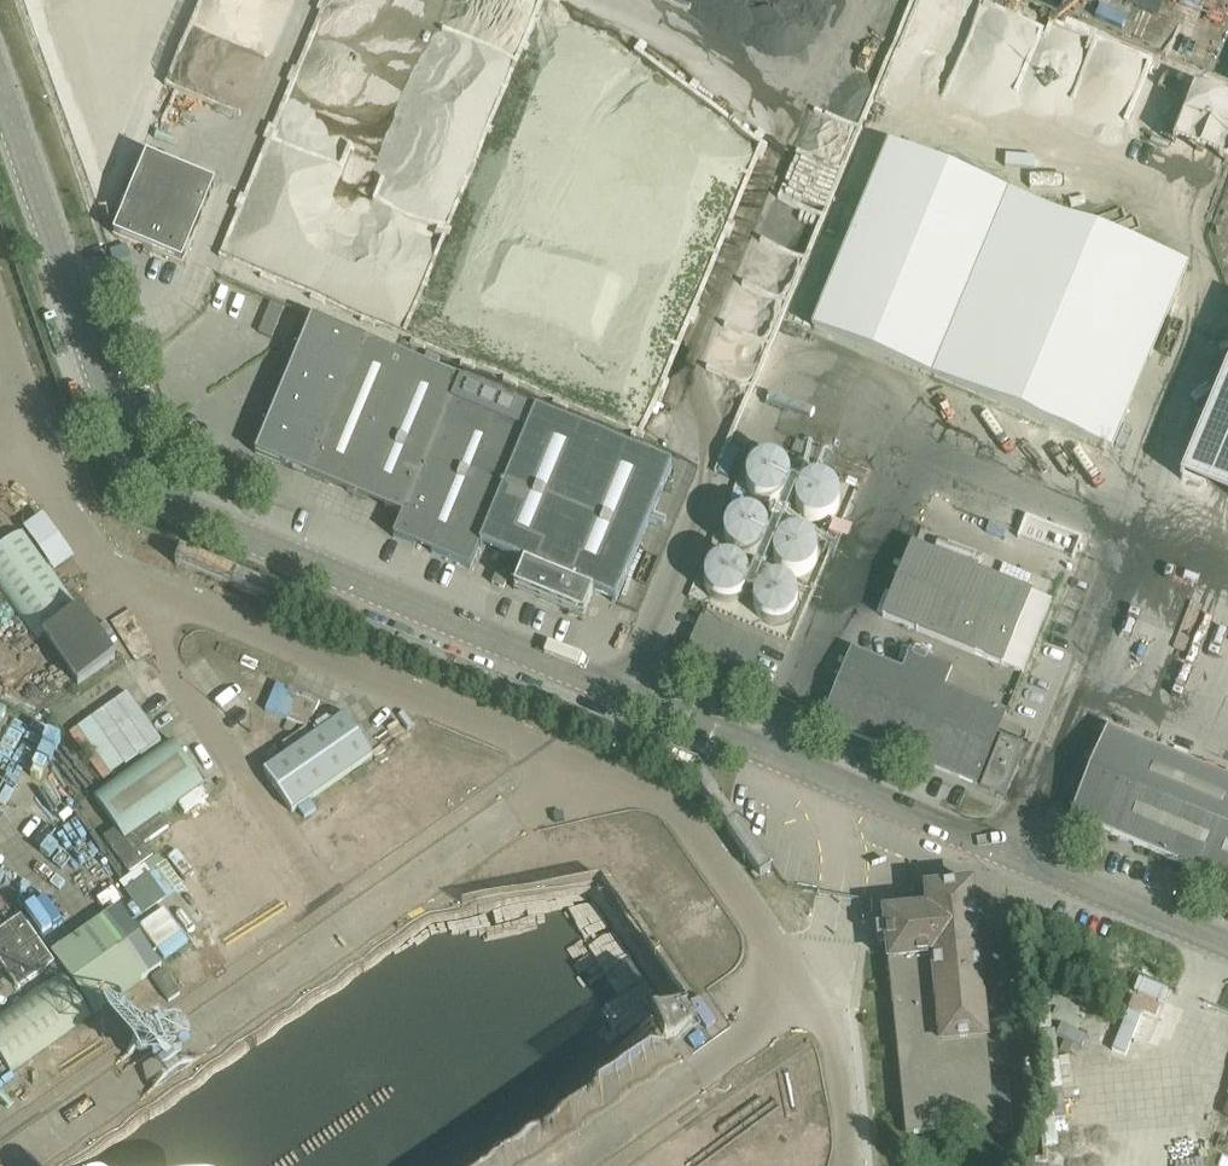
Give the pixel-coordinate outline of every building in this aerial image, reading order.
[(1016,106),(1029,111),(1038,89),(1024,84),(1016,106)] [(807,327),(1118,456),(1194,272),(884,144),(807,327)] [(154,251),(184,264),(217,185),(148,156),(115,235),(153,252),(154,251)] [(127,247),(111,252),(114,263),(130,258),(127,247)] [(313,319),(256,455),(403,516),(394,539),(471,571),(480,549),(524,567),(514,591),(584,620),(594,596),(616,606),(673,469),(537,412),(527,435),(453,403),(463,381),(313,319)] [(1227,502),(1227,372),(1182,482),(1227,502)] [(768,510),(792,494),(814,529),(846,508),(821,471),(798,487),(776,453),(745,474),(768,510)] [(732,554),(769,554),(768,515),(732,515),(732,554)] [(766,559),(806,581),(825,545),(786,524),(766,559)] [(81,611),(24,531),(0,549),(0,590),(37,643),(44,638),(81,611)] [(884,618),(1003,667),(1032,595),(913,547),(884,618)] [(742,557),(704,570),(717,606),(755,592),(742,557)] [(493,585),(504,590),(511,573),(500,568),(493,585)] [(765,574),(751,613),(789,626),(803,587),(765,574)] [(79,686),(116,660),(82,611),(81,611),(44,638),(79,686)] [(684,665),(745,690),(763,646),(703,621),(684,665)] [(824,724),(977,787),(1006,715),(943,690),(952,669),(912,653),(904,673),(853,653),(824,724)] [(128,694),(92,719),(126,767),(161,742),(128,694)] [(30,719),(16,712),(0,744),(0,758),(8,762),(30,719)] [(380,751),(372,757),(345,717),(264,774),(292,814),(373,758),(378,766),(387,760),(380,751)] [(1227,887),(1227,781),(1108,731),(1070,820),(1227,887)] [(983,789),(1005,798),(1024,751),(1002,741),(983,789)] [(161,817),(204,787),(173,743),(95,799),(117,830),(126,842),(161,817)] [(161,817),(126,842),(117,830),(104,838),(130,875),(154,858),(145,846),(169,829),(161,817)] [(993,1129),(994,1141),(1013,1140),(1007,1084),(990,1086),(972,889),(965,890),(964,886),(948,880),(933,889),(933,893),(912,894),(914,915),(875,918),(877,944),(887,943),(905,1138),(993,1129)] [(119,909),(53,956),(95,1015),(162,968),(119,909)] [(0,933),(0,963),(19,990),(55,965),(22,917),(0,933)] [(91,1017),(60,973),(0,1016),(0,1057),(11,1073),(91,1017)] [(0,1000),(0,1014),(18,1001),(11,992),(0,1000)] [(681,1011),(653,1029),(658,1037),(665,1048),(694,1029),(682,1013),(681,1011)]
